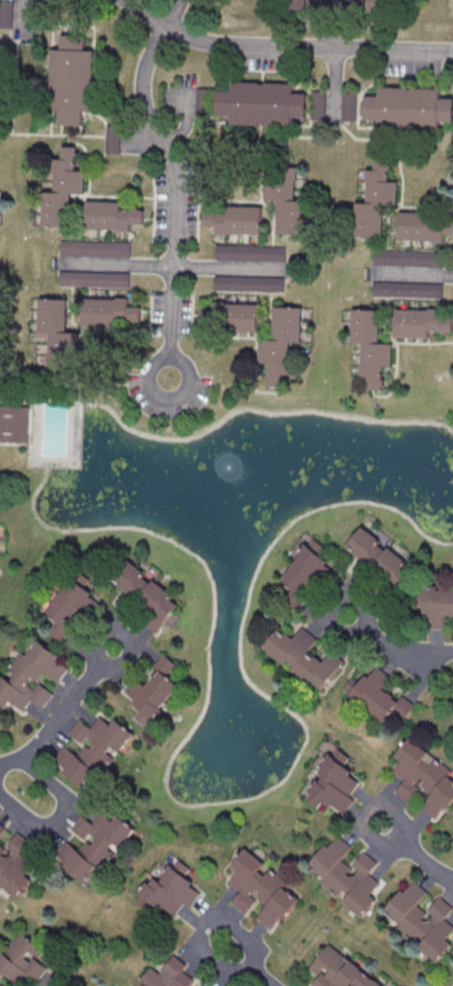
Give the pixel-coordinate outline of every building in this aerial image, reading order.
[(284,24),(297,24),(297,11),(305,12),(305,0),(284,0),(284,24)] [(317,9),(331,9),(331,0),(317,0),(317,9)] [(346,11),(360,11),(360,0),(346,0),(346,11)] [(370,1),(367,1),(367,13),(376,14),(376,26),(389,27),(390,7),(398,7),(398,0),(370,0),(370,1)] [(62,34),(86,35),(86,50),(95,50),(93,111),(85,111),(84,124),(61,124),(61,110),(50,109),(52,48),(62,48),(62,34)] [(217,114),(218,90),(233,91),(233,82),(294,84),(294,92),(307,93),(306,116),(293,116),(292,127),(231,125),(231,115),(217,114)] [(441,97),(452,97),(452,120),(440,120),(440,132),(378,130),(379,120),(365,120),(365,96),(380,96),(380,87),(441,88),(441,97)] [(198,115),(210,115),(210,89),(198,89),(198,115)] [(312,92),(326,93),(325,121),(311,120),(312,92)] [(343,93),(358,93),(357,121),(342,121),(343,93)] [(107,124),(122,125),(121,153),(107,152),(107,124)] [(42,194),(41,228),(70,229),(71,196),(85,196),(85,173),(75,173),(76,149),(62,149),(62,162),(54,161),(53,194),(42,194)] [(307,202),(306,236),(277,236),(278,202),(264,202),(265,179),(275,179),(276,155),(289,156),(289,169),(297,169),(296,201),(307,202)] [(356,201),(355,236),(383,237),(384,203),(398,204),(399,181),(389,180),(389,156),(376,156),(376,169),(368,169),(367,202),(356,201)] [(121,204),(88,203),(87,231),(119,232),(119,234),(131,235),(131,226),(143,226),(144,212),(120,211),(121,204)] [(263,209),(262,238),(217,236),(218,230),(204,229),(205,215),(228,216),(229,208),(263,209)] [(401,210),(400,239),(432,240),(432,242),(444,242),(445,233),(452,234),(452,220),(434,219),(434,212),(401,210)] [(62,240),(132,242),(132,256),(62,254),(62,240)] [(376,249),(445,251),(445,265),(375,263),(376,249)] [(61,271),(131,273),(130,287),(61,285),(61,271)] [(216,276),(285,277),(285,292),(215,290),(216,276)] [(375,281),(444,283),(444,297),(374,295),(375,281)] [(118,327),(85,325),(86,297),(119,299),(119,297),(131,297),(130,306),(142,307),(142,320),(118,320),(118,327)] [(41,299),(69,299),(68,332),(80,332),(80,355),(71,355),(70,379),(56,379),(56,367),(48,366),(49,354),(51,354),(51,332),(40,332),(41,299)] [(225,331),(258,332),(259,304),(227,303),(227,301),(215,300),(215,309),(203,309),(202,323),(226,324),(225,331)] [(302,307),(274,306),(274,339),(262,339),(261,362),(270,362),(270,386),(284,386),(285,374),(292,374),(292,362),(290,362),(291,340),(302,340),(302,307)] [(442,317),(452,318),(452,332),(430,331),(429,338),(396,337),(398,309),(430,310),(430,308),(442,308),(442,317)] [(354,309),(382,310),(381,342),(393,342),(392,366),(383,366),(383,389),(368,389),(368,377),(361,377),(361,364),(363,364),(364,343),(353,342),(354,309)] [(30,408),(0,407),(0,443),(28,444),(30,408)] [(361,528),(347,550),(363,560),(359,565),(401,592),(418,565),(361,528)] [(284,582),(290,585),(282,598),(302,610),(333,561),(307,545),(284,582)] [(129,557),(112,578),(127,590),(119,602),(130,612),(139,600),(154,612),(146,623),(159,633),(180,603),(172,596),(175,593),(156,578),(152,581),(144,574),(147,571),(129,557)] [(94,592),(87,585),(91,578),(80,570),(74,578),(71,576),(64,584),(68,586),(48,609),(60,618),(50,630),(63,641),(73,630),(67,624),(75,615),(86,623),(103,605),(92,595),(94,592)] [(426,588),(424,628),(446,629),(446,618),(452,618),(452,589),(426,588)] [(323,692),(346,661),(333,652),(325,663),(311,653),(320,640),(304,628),(295,640),(280,628),(265,649),(323,692)] [(7,707),(0,702),(0,681),(5,675),(11,680),(16,674),(10,668),(23,652),(28,656),(41,640),(60,656),(57,659),(69,668),(58,682),(46,672),(40,680),(56,693),(44,708),(33,699),(24,711),(12,701),(7,707)] [(141,717),(146,710),(153,715),(157,709),(162,713),(166,707),(163,704),(180,682),(168,674),(176,663),(164,654),(157,663),(162,667),(148,686),(136,677),(125,693),(138,703),(132,711),(141,717)] [(399,730),(415,708),(386,687),(393,678),(377,666),(362,686),(353,679),(345,690),(399,730)] [(92,790),(136,731),(118,718),(113,724),(100,715),(92,726),(81,718),(71,732),(88,745),(79,756),(64,745),(55,758),(67,767),(65,770),(92,790)] [(435,756),(452,770),(448,775),(452,779),(452,800),(448,807),(444,804),(435,816),(422,807),(433,794),(423,785),(410,802),(396,791),(405,780),(393,771),(402,760),(395,754),(410,735),(430,751),(424,758),(429,763),(435,756)] [(363,780),(343,765),(350,757),(339,748),(302,795),(333,819),(363,780)] [(137,828),(121,848),(115,842),(110,848),(117,854),(102,871),(98,868),(86,883),(53,857),(67,840),(80,850),(87,841),(71,828),(83,814),(94,823),(102,813),(114,822),(120,815),(137,828)] [(18,896),(0,882),(5,875),(0,871),(0,844),(6,849),(19,833),(31,842),(23,853),(35,862),(25,875),(31,879),(18,896)] [(365,917),(345,901),(351,893),(346,889),(340,896),(322,882),(326,876),(311,865),(327,845),(330,848),(340,835),(352,845),(342,858),(352,866),(365,850),(378,861),(370,872),(381,881),(373,892),(380,898),(365,917)] [(246,846),(266,862),(260,870),(266,874),(271,867),(289,881),(285,887),(300,898),(284,918),(281,916),(271,928),(259,918),(269,905),(259,897),(246,913),(233,902),(242,891),(230,882),(239,871),(231,865),(246,846)] [(137,902),(149,911),(155,903),(162,909),(165,906),(175,915),(186,901),(191,906),(201,893),(190,885),(194,880),(187,875),(192,868),(179,858),(174,864),(171,862),(162,873),(166,876),(161,881),(156,877),(151,883),(148,881),(141,891),(144,893),(137,902)] [(443,918),(452,926),(452,929),(446,938),(452,943),(439,962),(419,946),(424,939),(419,935),(414,942),(396,928),(400,922),(385,910),(400,891),(404,893),(414,881),(426,891),(415,904),(426,912),(438,896),(452,907),(443,918)] [(0,957),(0,982),(6,974),(21,985),(26,985),(33,977),(38,981),(48,968),(35,958),(32,961),(26,957),(31,951),(39,957),(45,950),(20,931),(0,957)] [(331,944),(311,968),(318,973),(324,965),(330,970),(327,974),(323,971),(312,985),(313,985),(351,985),(354,982),(358,985),(382,985),(331,944)] [(146,985),(189,985),(195,978),(185,970),(188,966),(175,954),(163,968),(167,970),(162,976),(154,968),(142,983),(146,985)]
